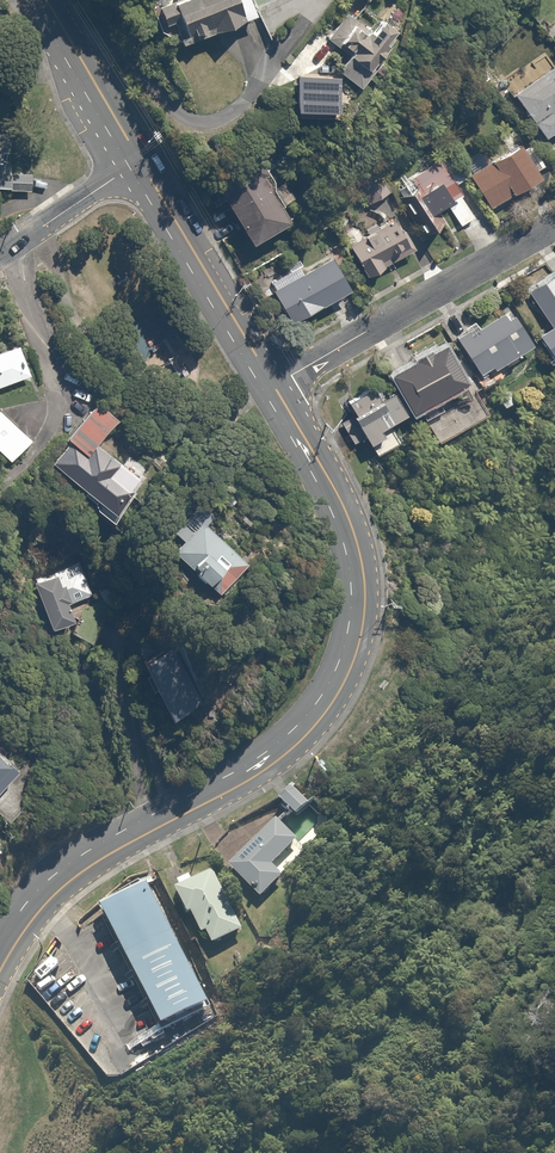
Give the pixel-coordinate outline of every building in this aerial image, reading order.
[(175,4),(160,11),(172,36),(179,33),(190,53),(252,21),(241,0),(173,0),(175,4)] [(362,95),(400,41),(386,31),(378,43),(371,37),(368,40),(341,21),(328,40),(340,49),(342,46),(355,54),(338,78),(362,95)] [(554,137),(554,75),(518,102),(547,143),(554,137)] [(0,111),(0,193),(34,194),(36,162),(14,161),(17,112),(0,111)] [(543,183),(523,150),(493,168),(484,152),(462,165),(491,214),(543,183)] [(464,184),(446,151),(398,178),(402,186),(396,189),(425,242),(438,236),(431,223),(451,212),(460,229),(473,222),(455,189),(464,184)] [(261,166),(213,191),(221,206),(227,203),(253,252),(294,230),(261,166)] [(413,252),(397,223),(365,242),(355,225),(341,232),(362,268),(366,266),(374,281),(388,273),(385,268),(413,252)] [(308,274),(304,267),(301,261),(287,269),(290,275),(271,285),(294,327),(352,295),(333,260),(308,274)] [(536,302),(554,336),(544,342),(554,362),(554,292),(536,302)] [(506,317),(460,345),(480,378),(532,348),(515,320),(509,324),(506,317)] [(450,343),(391,375),(416,420),(475,388),(450,343)] [(7,389),(45,376),(32,345),(0,356),(0,413),(7,389)] [(383,405),(375,392),(350,407),(355,416),(342,423),(355,447),(366,441),(377,460),(400,447),(391,432),(412,420),(398,396),(383,405)] [(132,417),(110,401),(61,468),(125,514),(143,490),(125,478),(135,464),(110,447),(132,417)] [(0,421),(0,438),(27,462),(46,440),(11,409),(0,421)] [(215,523),(195,508),(172,537),(180,543),(171,555),(223,596),(248,563),(208,532),(215,523)] [(66,558),(27,574),(50,627),(67,620),(74,637),(104,624),(86,582),(78,586),(66,558)] [(179,647),(151,666),(185,719),(214,700),(179,647)] [(26,767),(5,750),(12,740),(0,731),(0,800),(26,767)] [(265,901),(288,879),(284,875),(328,831),(317,821),(297,840),(280,823),(234,869),(265,901)] [(181,893),(193,920),(196,918),(206,940),(214,936),(218,946),(248,932),(221,875),(181,893)] [(149,893),(104,917),(168,1037),(212,1013),(149,893)]
